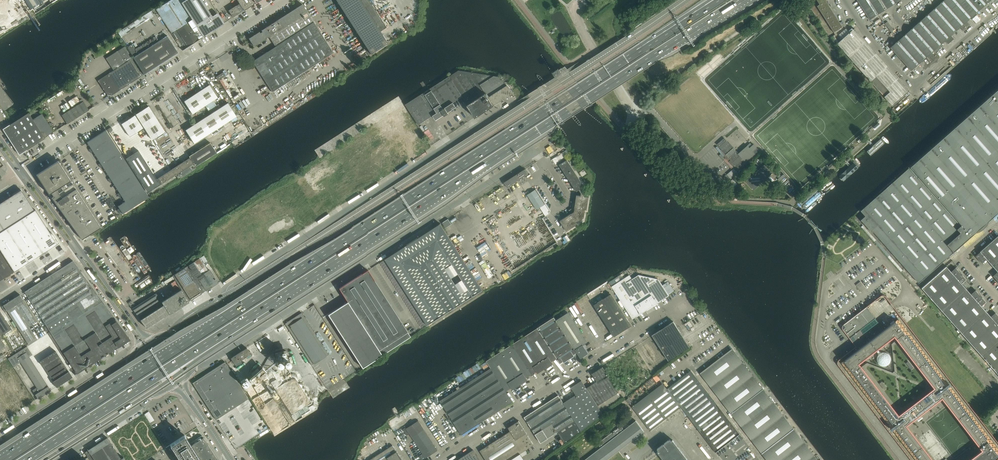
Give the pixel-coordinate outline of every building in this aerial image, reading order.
[(30,10),(34,8),(36,12),(52,2),(51,0),(24,0),(30,10)] [(188,22),(192,19),(180,0),(170,0),(170,1),(156,9),(171,33),(173,32),(184,49),(199,39),(188,22)] [(202,0),(180,0),(192,19),(203,37),(212,31),(215,28),(218,26),(219,26),(224,23),(218,13),(212,16),(202,0)] [(240,4),(243,9),(244,10),(252,5),(251,2),(254,0),(237,0),(240,4)] [(368,55),(387,43),(380,32),(386,28),(369,0),(333,0),(368,55)] [(817,0),(820,5),(817,6),(820,10),(823,15),(825,19),(828,24),(831,28),(834,33),(843,27),(840,22),(837,18),(834,14),(831,9),(829,5),(826,1),(827,0),(817,0)] [(866,13),(870,19),(873,17),(878,14),(900,0),(857,0),(866,13)] [(984,6),(986,8),(994,0),(945,0),(891,48),(911,70),(933,50),(935,53),(947,43),(945,40),(946,39),(949,42),(953,38),(951,35),(960,27),(963,31),(970,25),(967,21),(984,6)] [(259,32),(249,38),(251,42),(250,43),(251,46),(253,45),(254,46),(265,40),(264,39),(266,38),(267,38),(269,37),(276,47),(253,61),(273,92),(334,53),(302,4),(261,30),(262,32),(260,33),(259,32)] [(240,12),(237,6),(236,5),(228,10),(233,17),(241,12),(240,12)] [(891,32),(894,30),(888,22),(885,24),(891,32)] [(893,106),(910,90),(853,26),(849,30),(847,28),(839,34),(843,38),(838,43),(879,90),(882,92),(884,90),(886,92),(888,90),(890,91),(884,96),(893,106)] [(144,75),(178,53),(176,50),(174,49),(175,47),(171,41),(169,41),(169,39),(167,36),(133,58),(144,75)] [(140,77),(130,61),(130,60),(133,58),(125,46),(106,58),(114,71),(109,74),(119,90),(140,77)] [(955,66),(966,56),(961,51),(950,61),(955,66)] [(475,118),(514,93),(500,77),(459,70),(425,92),(405,105),(418,125),(433,116),(436,120),(444,115),(445,116),(449,114),(448,112),(456,107),(453,103),(462,97),(468,105),(467,105),(475,118)] [(119,90),(109,74),(98,81),(109,97),(119,90)] [(213,100),(218,98),(209,85),(184,101),(192,114),(197,122),(185,130),(193,143),(236,116),(228,103),(221,107),(219,104),(217,105),(213,100)] [(861,211),(863,213),(865,216),(863,218),(861,220),(866,226),(871,232),(872,231),(879,238),(919,283),(953,253),(953,252),(976,232),(977,232),(978,232),(979,231),(980,231),(980,230),(981,230),(982,230),(982,229),(985,227),(986,226),(986,225),(987,225),(987,224),(987,223),(988,223),(988,222),(988,221),(993,217),(997,213),(997,90),(896,179),(895,178),(879,192),(881,193),(875,198),(861,211)] [(62,115),(67,124),(89,110),(84,102),(62,115)] [(136,114),(152,140),(165,132),(149,106),(136,114)] [(53,132),(38,107),(29,113),(33,119),(45,137),(53,132)] [(45,137),(33,119),(29,113),(3,129),(19,155),(45,138),(44,138),(45,137)] [(121,124),(130,137),(143,128),(135,115),(121,124)] [(417,127),(410,131),(421,150),(428,146),(417,127)] [(106,130),(87,142),(91,148),(89,149),(91,153),(93,152),(100,163),(98,164),(100,168),(102,166),(110,178),(108,179),(110,183),(112,181),(119,192),(117,194),(119,197),(122,196),(125,201),(118,206),(119,208),(117,210),(119,213),(123,214),(149,197),(106,130)] [(739,154),(724,138),(717,144),(738,168),(759,150),(754,144),(752,146),(750,143),(748,145),(739,154)] [(886,144),(881,139),(867,152),(871,157),(886,144)] [(190,158),(189,158),(193,164),(193,163),(195,166),(216,153),(210,142),(189,156),(190,158)] [(147,193),(162,184),(158,178),(157,179),(138,150),(126,159),(147,193)] [(555,156),(558,161),(569,156),(566,151),(555,156)] [(179,164),(158,178),(162,184),(193,164),(189,158),(180,164),(180,163),(179,164)] [(53,164),(39,173),(37,175),(46,189),(48,192),(49,194),(51,193),(54,196),(52,198),(82,239),(101,227),(100,227),(103,226),(60,160),(57,162),(53,164)] [(571,166),(567,160),(559,165),(564,172),(576,191),(579,190),(581,193),(581,196),(576,195),(574,208),(575,208),(574,212),(571,213),(560,221),(567,231),(578,224),(577,222),(584,218),(585,210),(587,210),(589,197),(584,196),(585,193),(582,188),(584,186),(571,166)] [(830,170),(836,165),(833,162),(827,167),(830,170)] [(852,162),(837,176),(843,182),(858,168),(852,162)] [(734,169),(727,175),(731,179),(738,173),(736,172),(734,169)] [(524,170),(504,183),(507,188),(527,175),(524,170)] [(728,192),(734,186),(730,181),(728,183),(729,184),(724,188),(728,192)] [(497,193),(494,195),(496,197),(499,201),(508,195),(503,186),(496,191),(497,193)] [(0,203),(0,232),(34,210),(21,190),(0,203)] [(536,190),(527,195),(537,210),(545,204),(536,190)] [(0,232),(0,250),(13,271),(59,241),(53,231),(51,232),(36,208),(34,210),(0,232)] [(467,219),(465,216),(461,210),(448,219),(442,223),(445,228),(453,223),(455,227),(467,219)] [(483,290),(447,234),(440,224),(385,259),(428,326),(438,319),(483,290)] [(980,251),(980,252),(975,256),(982,263),(987,259),(997,271),(993,275),(993,276),(997,281),(997,282),(997,235),(980,251)] [(14,272),(13,271),(0,250),(0,281),(14,272)] [(218,283),(210,270),(212,268),(204,255),(200,258),(194,262),(193,262),(180,271),(179,269),(176,271),(177,273),(172,276),(181,289),(165,299),(173,312),(172,312),(173,312),(189,302),(191,300),(201,294),(204,292),(206,290),(206,291),(218,283)] [(101,299),(73,261),(56,272),(58,275),(43,285),(41,281),(25,292),(50,332),(101,299)] [(996,312),(995,312),(991,316),(982,306),(986,302),(982,297),(980,294),(980,295),(976,290),(975,290),(971,294),(962,284),(966,280),(966,279),(962,275),(962,274),(961,272),(960,272),(956,268),(956,267),(956,268),(951,271),(946,266),(922,288),(997,374),(997,315),(996,312)] [(339,288),(348,302),(337,308),(328,314),(330,318),(362,368),(382,355),(410,337),(368,270),(339,288)] [(653,306),(669,296),(668,294),(674,291),(668,282),(663,285),(659,279),(639,275),(627,283),(624,279),(612,287),(633,319),(645,311),(653,306)] [(866,289),(860,281),(856,285),(862,293),(866,289)] [(163,288),(159,291),(164,299),(169,297),(163,288)] [(173,312),(165,299),(164,300),(159,291),(134,307),(132,309),(147,329),(173,312),(172,312),(173,312)] [(611,294),(594,305),(614,337),(631,326),(611,294)] [(37,322),(20,295),(3,305),(4,306),(2,307),(5,312),(7,311),(29,345),(37,340),(29,327),(37,322)] [(101,299),(50,332),(48,333),(75,375),(77,373),(77,374),(130,339),(101,299)] [(843,329),(843,330),(850,338),(870,323),(875,318),(867,307),(861,311),(844,324),(844,325),(846,327),(843,329)] [(2,335),(11,329),(0,312),(0,331),(2,335)] [(286,325),(312,366),(314,364),(327,356),(326,356),(328,355),(302,313),(300,314),(299,314),(287,322),(288,323),(286,325)] [(568,313),(556,320),(577,353),(581,358),(588,353),(583,345),(587,342),(568,313)] [(577,353),(556,320),(554,317),(537,328),(557,359),(560,364),(563,362),(564,362),(574,356),(574,355),(577,353)] [(856,347),(858,350),(841,363),(916,459),(933,459),(906,425),(942,397),(982,450),(969,459),(991,459),(997,455),(997,449),(950,386),(898,319),(884,330),(878,322),(872,327),(852,342),(853,342),(852,343),(853,345),(854,344),(856,347)] [(661,329),(652,335),(668,360),(690,347),(673,321),(665,327),(666,328),(662,331),(661,329)] [(557,359),(537,328),(486,361),(491,368),(506,391),(511,388),(512,390),(514,388),(525,381),(527,380),(526,378),(536,372),(538,374),(540,372),(539,372),(550,365),(551,365),(553,364),(552,362),(557,359)] [(55,345),(48,334),(29,346),(36,358),(55,345)] [(156,348),(161,346),(160,344),(140,353),(142,357),(157,350),(156,348)] [(32,355),(27,346),(8,359),(13,367),(21,362),(37,387),(33,390),(38,399),(51,391),(29,357),(32,355)] [(249,352),(247,348),(231,358),(235,364),(246,357),(247,359),(247,358),(251,355),(249,352),(250,352),(250,351),(249,352)] [(274,355),(275,355),(277,362),(276,362),(278,368),(290,364),(289,359),(288,359),(286,354),(288,353),(286,348),(273,351),(274,355)] [(732,349),(701,374),(767,459),(817,459),(732,349)] [(72,377),(56,351),(40,361),(56,387),(72,377)] [(513,402),(506,391),(491,368),(486,361),(481,364),(486,371),(440,401),(462,435),(513,402)] [(225,362),(192,383),(216,420),(224,414),(222,410),(233,403),(236,407),(249,399),(225,362)] [(603,413),(622,399),(618,393),(619,392),(602,367),(592,374),(597,381),(586,388),(598,406),(603,413)] [(256,385),(267,374),(262,368),(250,379),(256,385)] [(740,434),(691,371),(667,389),(636,412),(650,431),(652,429),(680,408),(682,411),(683,410),(716,453),(740,434)] [(245,388),(251,384),(247,377),(240,381),(245,388)] [(342,392),(350,387),(345,379),(332,387),(334,390),(331,392),(333,395),(342,391),(342,392)] [(603,414),(603,413),(598,406),(586,388),(581,380),(571,387),(576,395),(563,403),(581,431),(582,431),(581,430),(603,414)] [(581,431),(563,403),(558,395),(524,417),(541,443),(558,432),(565,443),(581,431)] [(218,420),(226,433),(231,430),(223,418),(218,420)] [(423,454),(420,456),(422,459),(437,450),(419,421),(407,428),(423,454)] [(534,445),(526,433),(527,433),(519,421),(508,428),(510,431),(480,451),(486,459),(524,459),(520,454),(534,445)] [(644,432),(636,421),(635,421),(636,421),(624,430),(621,426),(598,444),(601,448),(584,459),(607,459),(644,432)] [(202,436),(196,440),(197,442),(191,446),(187,439),(185,436),(185,435),(170,445),(175,453),(180,459),(218,459),(202,436)] [(88,457),(90,459),(125,459),(123,457),(121,458),(107,437),(85,452),(88,457)] [(673,440),(671,441),(670,439),(657,449),(659,450),(657,452),(664,459),(688,459),(673,440)] [(175,453),(170,445),(165,448),(166,448),(170,455),(175,453)] [(393,445),(370,459),(402,459),(393,445)] [(473,450),(458,459),(480,459),(473,450)]
